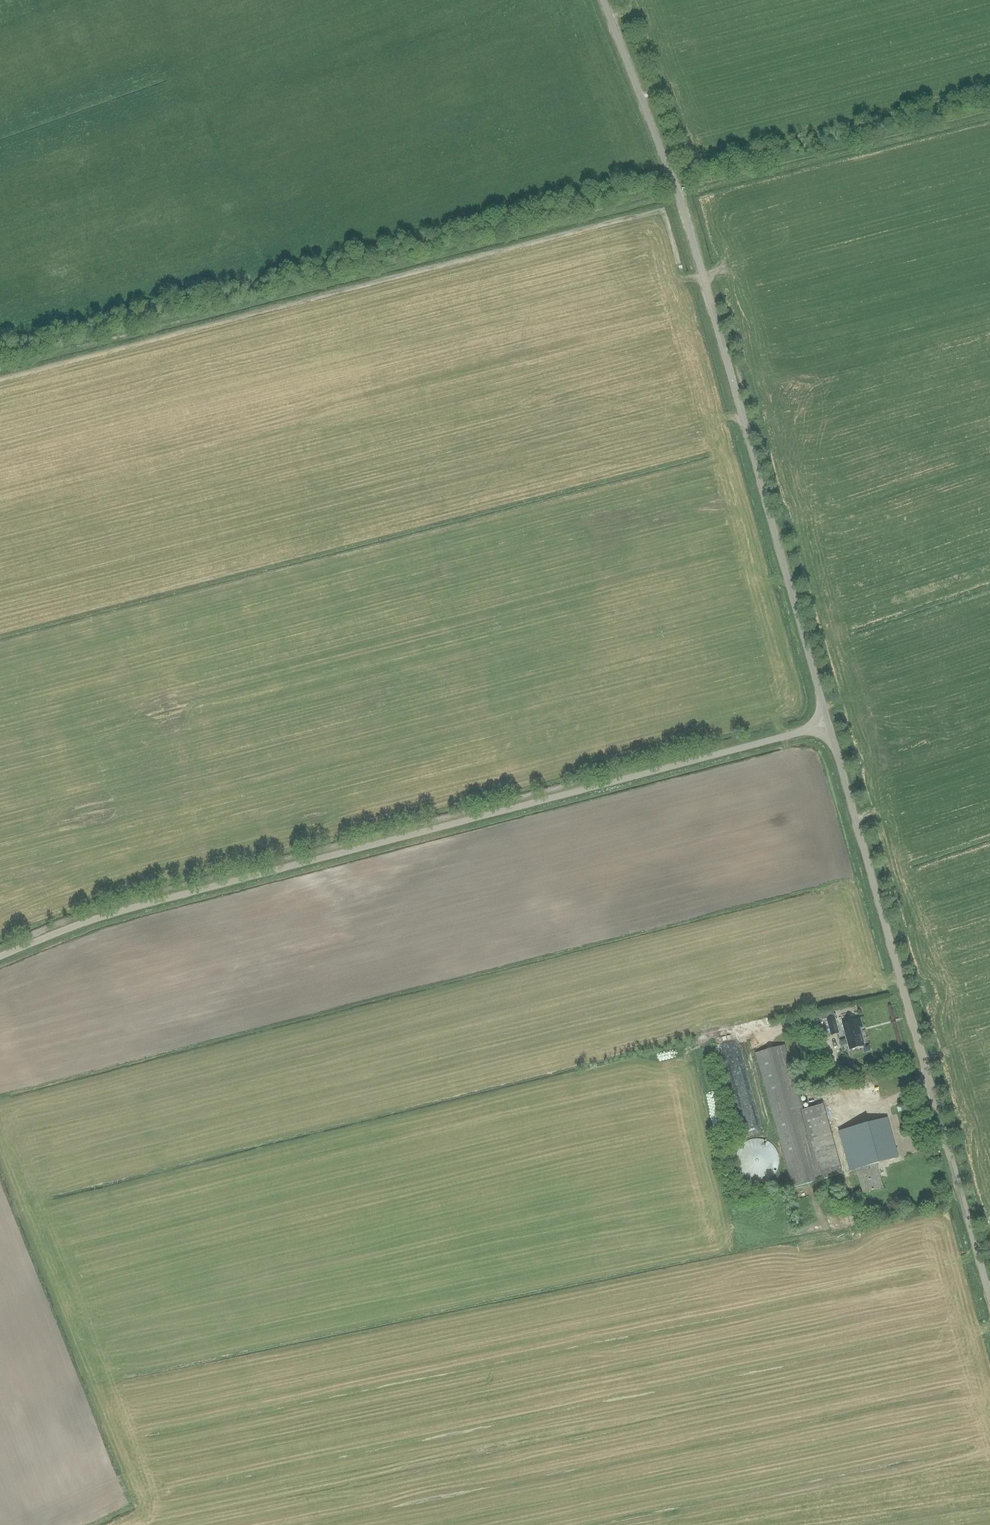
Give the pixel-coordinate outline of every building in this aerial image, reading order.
[(839,1033),(833,1011),(821,1014),(822,1020),(827,1019),(832,1035),(839,1033)] [(860,1027),(863,1027),(861,1018),(843,1023),(850,1049),(865,1045),(860,1027)] [(756,1054),(794,1187),(823,1179),(823,1178),(843,1173),(823,1104),(803,1110),(785,1045),(756,1054)] [(876,1164),(899,1157),(888,1117),(839,1131),(850,1171),(857,1169),(864,1193),(883,1188),(876,1164)] [(778,1161),(777,1152),(771,1144),(763,1139),(753,1139),(744,1142),(737,1150),(735,1159),(736,1168),(742,1176),(750,1181),(760,1182),(769,1178),(776,1171),(778,1161)]
